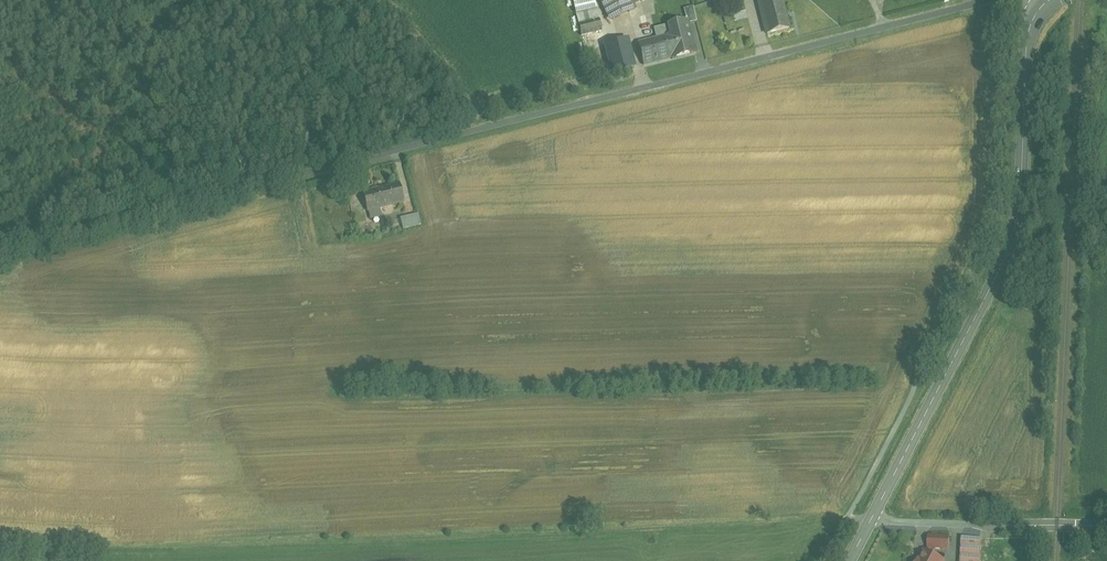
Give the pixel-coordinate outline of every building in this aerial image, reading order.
[(577,4),(583,26),(596,22),(597,23),(603,21),(598,0),(593,0),(588,2),(577,4)] [(614,13),(636,3),(635,0),(608,0),(614,13)] [(768,33),(789,28),(782,0),(759,0),(768,33)] [(694,7),(685,9),(687,20),(688,20),(689,24),(698,22),(694,7)] [(671,35),(639,44),(644,65),(672,58),(696,52),(689,24),(688,20),(687,20),(668,25),(671,35)] [(628,33),(606,38),(613,65),(635,60),(628,33)] [(400,184),(364,193),(368,211),(405,202),(400,184)] [(420,213),(401,218),(404,229),(423,225),(420,213)] [(954,536),(935,535),(934,544),(936,547),(953,548),(954,536)] [(966,537),(965,560),(983,560),(984,538),(966,537)] [(916,560),(941,560),(945,552),(926,542),(916,560)]
